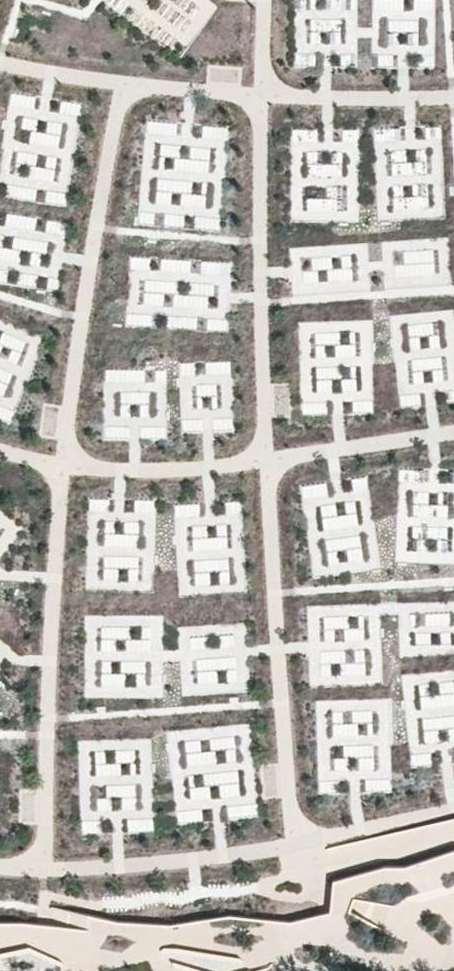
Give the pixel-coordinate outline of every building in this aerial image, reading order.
[(295,66),(317,66),(317,53),(340,53),(340,66),(356,66),(357,0),(295,0),(295,66)] [(435,0),(372,0),(372,27),(363,26),(362,67),(434,69),(435,0)] [(14,92),(11,103),(34,108),(36,97),(14,92)] [(59,148),(63,123),(28,118),(24,143),(59,148)] [(291,220),(352,221),(354,128),(343,128),(343,147),(317,147),(317,128),(293,127),(291,220)] [(185,146),(185,144),(161,143),(160,169),(209,171),(210,147),(185,146)] [(380,146),(383,216),(429,215),(428,177),(441,176),(440,144),(380,146)] [(36,160),(37,153),(17,150),(13,175),(52,180),(55,162),(36,160)] [(206,205),(207,180),(157,179),(157,203),(206,205)] [(8,185),(7,196),(35,199),(36,188),(8,185)] [(389,252),(389,290),(435,290),(435,252),(389,252)] [(399,407),(453,404),(453,310),(394,313),(399,407)] [(169,314),(167,327),(196,331),(198,317),(169,314)] [(298,323),(303,417),(376,413),(371,320),(298,323)] [(17,364),(26,340),(0,330),(0,357),(17,364)] [(4,394),(13,372),(0,367),(0,392),(4,394)] [(145,383),(146,368),(105,367),(105,382),(145,383)] [(198,383),(198,409),(218,409),(217,383),(198,383)] [(339,506),(339,505),(324,505),(328,563),(363,561),(359,504),(339,506)] [(105,519),(103,585),(146,586),(147,519),(105,519)] [(230,550),(229,523),(194,525),(195,552),(230,550)] [(196,559),(197,586),(233,585),(232,558),(196,559)] [(334,709),(334,735),(373,735),(373,709),(334,709)] [(375,769),(374,743),(339,745),(340,771),(375,769)] [(143,813),(141,748),(95,749),(97,815),(143,813)]
